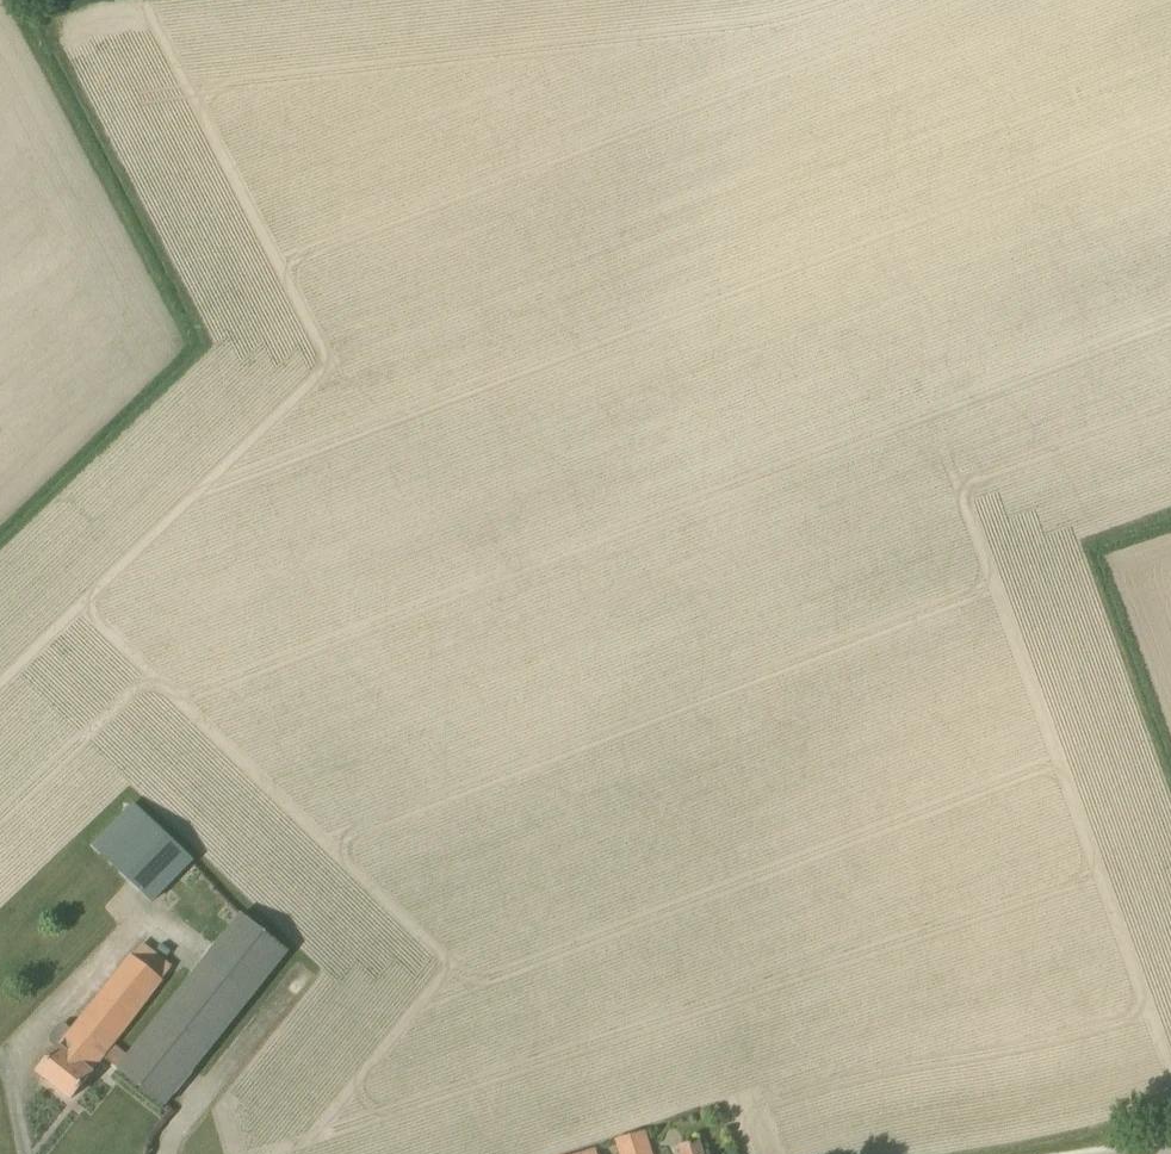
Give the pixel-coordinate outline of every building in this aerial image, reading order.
[(151,903),(193,862),(135,803),(93,845),(151,903)] [(56,1049),(38,1073),(71,1099),(92,1073),(91,1073),(103,1057),(118,1069),(139,1086),(130,1098),(141,1108),(151,1096),(164,1106),(288,951),(240,913),(129,1054),(128,1054),(126,1056),(113,1045),(161,979),(130,954),(71,1030),(65,1025),(58,1026),(50,1038),(50,1044),(56,1049)] [(645,1131),(616,1140),(620,1153),(651,1153),(645,1131)] [(697,1144),(679,1149),(681,1153),(701,1153),(697,1144)]
